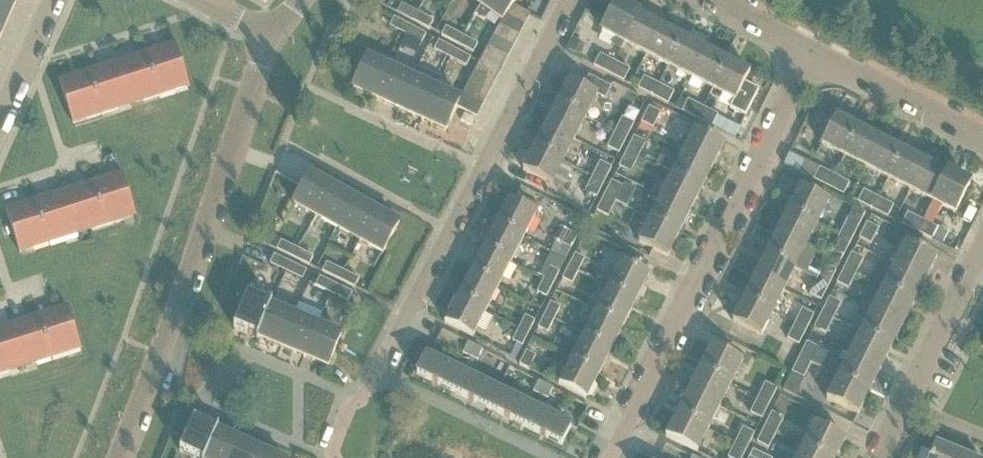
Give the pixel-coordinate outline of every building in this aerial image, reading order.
[(10,14),(15,3),(9,0),(0,0),(0,9),(10,14)] [(501,20),(506,14),(513,4),(516,0),(484,0),(480,5),(474,14),(483,20),(489,12),(501,20)] [(601,31),(623,43),(638,14),(616,3),(601,31)] [(413,21),(417,12),(401,4),(397,12),(413,21)] [(506,14),(525,24),(530,13),(513,4),(506,14)] [(6,25),(10,14),(0,9),(0,22),(6,25)] [(433,20),(417,12),(413,21),(428,29),(433,20)] [(501,20),(499,24),(519,35),(525,24),(506,14),(501,20)] [(623,43),(646,54),(661,26),(638,14),(623,43)] [(405,34),(410,25),(394,17),(389,26),(405,34)] [(493,35),(513,46),(519,35),(499,24),(493,35)] [(426,33),(410,25),(405,34),(421,42),(426,33)] [(441,36),(457,44),(462,34),(446,26),(441,36)] [(646,54),(668,66),(683,37),(661,26),(646,54)] [(478,43),(462,34),(457,44),(473,52),(478,43)] [(493,35),(488,46),(508,56),(513,46),(493,35)] [(668,66),(690,77),(705,49),(683,37),(668,66)] [(434,49),(450,57),(454,48),(438,40),(434,49)] [(146,52),(160,95),(189,86),(175,43),(146,52)] [(488,46),(482,57),(502,67),(508,56),(488,46)] [(454,48),(450,57),(465,66),(470,57),(454,48)] [(690,77),(713,89),(727,60),(705,49),(690,77)] [(117,61),(131,104),(160,95),(146,52),(117,61)] [(593,65),(608,73),(615,61),(600,53),(593,65)] [(376,99),(390,67),(367,57),(352,88),(376,99)] [(749,72),(727,60),(713,89),(733,99),(729,108),(745,115),(758,88),(745,81),(749,72)] [(88,71),(102,114),(131,104),(117,61),(88,71)] [(630,69),(615,61),(608,73),(623,81),(630,69)] [(479,62),(473,72),(494,83),(499,72),(479,62)] [(376,99),(399,109),(413,78),(390,67),(376,99)] [(102,114),(88,71),(59,80),(73,123),(102,114)] [(473,72),(468,83),(488,94),(494,83),(473,72)] [(568,80),(557,102),(586,117),(597,95),(605,99),(611,87),(589,76),(583,87),(568,80)] [(637,88),(652,96),(658,84),(644,76),(637,88)] [(399,109),(422,120),(436,88),(413,78),(399,109)] [(468,83),(462,94),(483,104),(488,94),(468,83)] [(673,91),(658,84),(652,96),(667,103),(673,91)] [(445,130),(460,99),(436,88),(422,120),(445,130)] [(462,94),(457,105),(477,115),(483,104),(462,94)] [(682,111),(697,118),(703,106),(688,99),(682,111)] [(586,117),(557,102),(545,125),(574,139),(586,117)] [(660,112),(648,106),(641,122),(652,128),(660,112)] [(718,114),(703,106),(697,118),(711,126),(718,114)] [(614,131),(626,137),(633,122),(622,116),(614,131)] [(821,144),(843,156),(858,127),(835,116),(821,144)] [(563,162),(574,139),(545,125),(534,147),(563,162)] [(843,156),(865,167),(880,139),(858,127),(843,156)] [(683,152),(712,166),(723,144),(694,129),(683,152)] [(618,152),(626,137),(614,131),(607,147),(618,152)] [(626,151),(637,157),(645,142),(634,136),(626,151)] [(865,167),(888,178),(902,150),(880,139),(865,167)] [(551,184),(563,162),(534,147),(522,169),(551,184)] [(888,178),(910,190),(925,161),(902,150),(888,178)] [(630,172),(637,157),(626,151),(618,166),(630,172)] [(712,166),(683,152),(672,174),(701,189),(712,166)] [(593,174),(605,180),(611,167),(600,161),(593,174)] [(910,190),(932,201),(947,173),(925,161),(910,190)] [(813,179),(828,186),(834,175),(819,167),(813,179)] [(93,181),(106,225),(135,215),(122,172),(93,181)] [(955,212),(969,184),(947,173),(932,201),(955,212)] [(315,216),(332,186),(310,174),(293,204),(315,216)] [(598,193),(605,180),(593,174),(587,187),(598,193)] [(701,189),(672,174),(661,197),(690,211),(701,189)] [(849,182),(834,175),(828,186),(843,194),(849,182)] [(604,195),(615,201),(623,186),(611,180),(604,195)] [(63,191),(77,234),(106,225),(93,181),(63,191)] [(332,186),(315,216),(338,228),(354,198),(332,186)] [(800,187),(788,209),(817,223),(828,201),(800,187)] [(857,202),(872,209),(879,197),(863,189),(857,202)] [(34,200),(48,243),(77,234),(63,191),(34,200)] [(608,216),(615,201),(604,195),(596,210),(608,216)] [(690,211),(661,197),(649,219),(678,234),(690,211)] [(894,205),(879,197),(872,209),(887,217),(894,205)] [(354,198),(338,228),(360,241),(377,211),(354,198)] [(495,224),(523,238),(535,213),(508,199),(495,224)] [(48,243),(34,200),(5,209),(19,252),(48,243)] [(777,231),(806,246),(817,223),(788,209),(777,231)] [(377,211),(360,241),(382,253),(399,223),(377,211)] [(901,223),(917,232),(923,220),(907,212),(901,223)] [(678,234),(649,219),(638,241),(667,256),(678,234)] [(839,235),(850,241),(858,226),(846,220),(839,235)] [(947,233),(923,220),(917,232),(941,244),(947,233)] [(878,228),(867,222),(859,238),(870,243),(878,228)] [(523,238),(495,224),(482,248),(510,262),(523,238)] [(577,235),(567,231),(561,243),(571,247),(577,235)] [(766,254),(794,268),(806,246),(777,231),(766,254)] [(843,255),(850,241),(839,235),(831,249),(843,255)] [(293,257),(297,248),(281,240),(277,249),(293,257)] [(894,264),(925,280),(936,257),(905,242),(894,264)] [(297,248),(293,257),(309,265),(313,256),(297,248)] [(510,262),(482,248),(470,272),(497,287),(510,262)] [(844,268),(855,273),(863,258),(851,252),(844,268)] [(568,266),(578,271),(584,258),(575,253),(568,266)] [(286,271),(290,262),(274,254),(270,263),(286,271)] [(783,291),(794,268),(766,254),(755,276),(783,291)] [(620,261),(608,285),(636,300),(648,275),(620,261)] [(290,262),(286,271),(302,279),(306,270),(290,262)] [(322,271),(338,279),(343,270),(326,262),(322,271)] [(816,279),(828,285),(835,270),(824,264),(816,279)] [(925,280),(894,264),(883,287),(914,302),(925,280)] [(572,283),(578,271),(568,266),(562,278),(572,283)] [(543,279),(553,284),(559,272),(549,267),(543,279)] [(848,288),(855,273),(844,268),(836,283),(848,288)] [(359,278),(343,270),(338,279),(355,287),(359,278)] [(497,287),(470,272),(457,297),(485,311),(497,287)] [(315,285),(332,293),(336,284),(320,276),(315,285)] [(772,313),(783,291),(755,276),(743,299),(772,313)] [(546,297),(553,284),(543,279),(537,292),(546,297)] [(820,300),(828,285),(816,279),(809,294),(820,300)] [(352,292),(336,284),(332,293),(348,301),(352,292)] [(624,324),(636,300),(608,285),(595,310),(624,324)] [(914,302),(883,287),(871,309),(902,325),(914,302)] [(257,337),(270,305),(247,295),(233,327),(257,337)] [(822,311),(833,317),(841,302),(829,296),(822,311)] [(485,311),(457,297),(445,321),(472,335),(485,311)] [(761,335),(772,313),(743,299),(732,321),(761,335)] [(544,315),(553,320),(560,307),(550,302),(544,315)] [(38,315),(52,358),(81,348),(67,305),(38,315)] [(281,347),(294,315),(270,305),(257,337),(281,347)] [(794,323),(806,329),(813,315),(802,309),(794,323)] [(902,325),(871,309),(860,332),(891,347),(902,325)] [(611,349),(624,324),(595,310),(583,334),(611,349)] [(826,332),(833,317),(822,311),(814,326),(826,332)] [(9,324),(22,367),(52,358),(38,315),(9,324)] [(304,356),(317,325),(294,315),(281,347),(304,356)] [(518,328),(528,333),(534,320),(525,315),(518,328)] [(547,332),(553,320),(544,315),(537,328),(547,332)] [(798,344),(806,329),(794,323),(787,338),(798,344)] [(22,367),(9,324),(0,327),(0,374),(22,367)] [(317,325),(304,356),(328,366),(341,334),(317,325)] [(521,346),(528,333),(518,328),(512,341),(521,346)] [(891,347),(860,332),(849,354),(880,370),(891,347)] [(599,373),(611,349),(583,334),(571,359),(599,373)] [(475,346),(468,342),(462,353),(469,356),(475,346)] [(799,357),(811,363),(818,348),(807,342),(799,357)] [(482,349),(475,346),(469,356),(477,360),(482,349)] [(711,346),(700,368),(731,384),(742,361),(711,346)] [(519,363),(529,368),(535,355),(526,350),(519,363)] [(880,370),(849,354),(837,377),(868,392),(880,370)] [(462,372),(425,355),(416,373),(453,391),(462,372)] [(803,378),(811,363),(799,357),(792,372),(803,378)] [(587,398),(599,373),(571,359),(558,384),(587,398)] [(688,391),(719,406),(731,384),(700,368),(688,391)] [(498,390),(462,372),(453,391),(489,409),(498,390)] [(868,392),(837,377),(826,399),(857,415),(868,392)] [(545,384),(538,380),(533,391),(540,395),(545,384)] [(757,398),(769,403),(776,388),(765,383),(757,398)] [(553,388),(545,384),(540,395),(547,398),(553,388)] [(534,408),(498,390),(489,409),(525,427),(534,408)] [(688,391),(677,413),(708,429),(719,406),(688,391)] [(761,419),(769,403),(757,398),(750,413),(761,419)] [(571,426),(534,408),(525,427),(562,444),(571,426)] [(764,427),(776,433),(783,418),(771,412),(764,427)] [(666,436),(697,451),(708,429),(677,413),(666,436)] [(217,430),(194,419),(179,451),(195,457),(204,457),(217,430)] [(803,446),(826,457),(836,457),(845,439),(814,424),(803,446)] [(768,448),(776,433),(764,427),(756,442),(768,448)] [(735,442),(746,448),(754,433),(743,428),(735,442)] [(240,440),(217,430),(204,457),(232,457),(240,440)] [(263,451),(240,440),(232,457),(260,457),(263,451)] [(746,448),(735,442),(728,457),(729,457),(741,457),(746,448)] [(960,454),(936,444),(930,457),(959,457),(960,454)] [(803,446),(796,457),(826,457),(803,446)]
